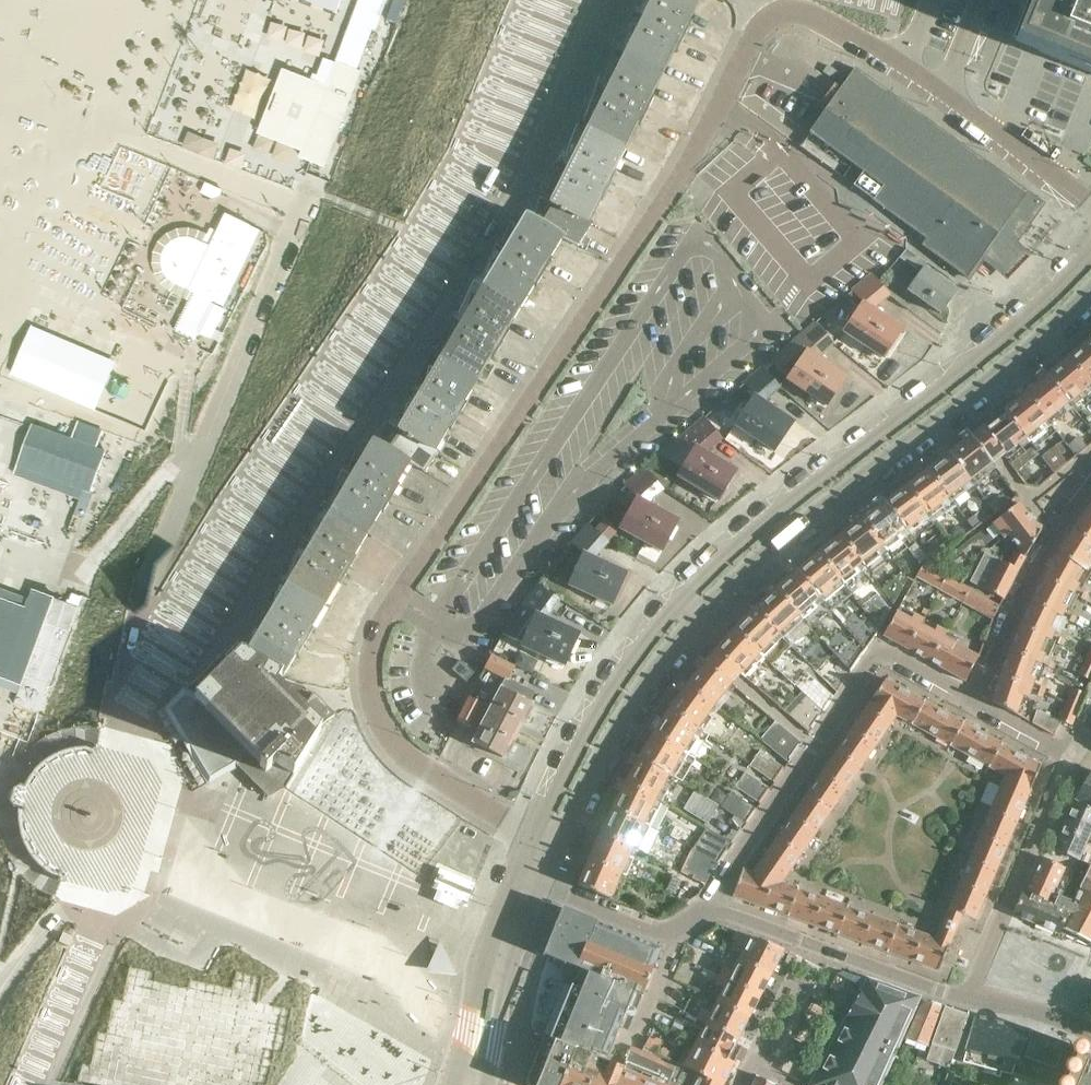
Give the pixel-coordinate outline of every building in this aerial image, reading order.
[(289,18),(292,4),(329,15),(334,0),(275,0),(271,12),(289,18)] [(367,66),(381,0),(347,0),(338,46),(339,46),(337,59),(367,66)] [(644,19),(679,37),(687,22),(691,24),(691,23),(689,22),(700,0),(653,0),(644,19)] [(904,0),(879,0),(878,12),(897,14),(899,3),(903,4),(904,0)] [(1020,44),(1090,72),(1090,0),(1087,0),(1087,1),(1085,0),(1037,0),(1020,44)] [(644,19),(625,56),(662,74),(675,50),(678,51),(678,50),(674,48),(679,37),(644,19)] [(351,73),(297,51),(274,107),(328,129),(351,73)] [(651,97),(662,74),(625,56),(607,92),(642,110),(649,97),(654,99),(654,98),(651,97)] [(230,107),(260,116),(272,74),(242,66),(230,107)] [(809,132),(862,170),(852,184),(875,201),(928,239),(924,245),(968,276),(986,251),(996,261),(1012,245),(1010,242),(1018,231),(1021,235),(1029,222),(1027,221),(1040,203),(855,69),(809,132)] [(636,122),(642,110),(607,92),(589,129),(626,148),(637,124),(640,125),(641,125),(636,122)] [(614,171),(626,148),(589,129),(570,167),(605,184),(612,172),(616,174),(617,173),(614,171)] [(588,221),(589,221),(600,199),(603,200),(604,199),(598,197),(605,184),(570,167),(552,203),(552,205),(570,215),(578,219),(587,221),(588,221)] [(185,192),(182,208),(200,211),(203,195),(185,192)] [(589,222),(589,221),(588,221),(587,221),(578,219),(570,215),(552,205),(552,203),(540,196),(534,211),(531,211),(529,216),(535,219),(541,222),(547,225),(553,229),(557,231),(563,235),(562,237),(578,245),(591,223),(589,222)] [(535,219),(529,216),(527,216),(521,225),(505,251),(539,271),(547,258),(552,261),(552,260),(549,258),(562,237),(563,235),(557,231),(553,229),(547,225),(541,222),(535,219)] [(217,342),(260,235),(232,222),(220,250),(202,242),(188,243),(178,245),(173,253),(168,267),(172,280),(186,293),(209,303),(196,331),(217,342)] [(904,248),(897,261),(918,271),(924,258),(904,248)] [(484,287),(520,308),(533,285),(536,286),(537,285),(532,283),(539,271),(505,251),(484,287)] [(941,314),(957,291),(924,267),(908,290),(941,314)] [(883,275),(878,281),(872,274),(853,290),(863,301),(845,329),(868,344),(867,347),(883,358),(903,328),(873,308),(876,303),(887,294),(889,295),(890,295),(889,294),(896,285),(883,275)] [(463,322),(497,343),(504,330),(508,333),(509,332),(506,330),(520,308),(484,287),(463,322)] [(441,359),(477,380),(490,357),(493,358),(494,358),(489,355),(497,343),(463,322),(441,359)] [(11,373),(97,407),(116,356),(30,323),(11,373)] [(800,340),(766,370),(769,373),(776,366),(782,373),(791,380),(815,395),(813,398),(829,409),(850,379),(820,358),(822,354),(834,344),(835,346),(836,345),(818,324),(800,340)] [(1089,385),(1090,386),(1090,344),(1088,340),(1067,358),(1089,385)] [(1083,389),(1089,385),(1067,358),(1048,374),(1043,369),(1072,407),(1087,394),(1083,389)] [(463,402),(477,380),(441,359),(420,394),(454,415),(461,402),(466,405),(466,404),(463,402)] [(1068,403),(1072,407),(1043,369),(1035,376),(1039,381),(1027,391),(1022,387),(1021,387),(1052,423),(1065,412),(1062,407),(1068,403)] [(780,386),(769,373),(766,370),(746,387),(754,395),(736,422),(759,438),(758,440),(774,451),(794,421),(764,400),(768,395),(778,386),(779,387),(780,386)] [(1051,424),(1052,423),(1021,387),(1014,393),(1018,398),(1005,409),(1029,441),(1043,430),(1040,425),(1047,420),(1051,424)] [(428,448),(434,451),(447,429),(451,431),(451,430),(446,427),(454,415),(420,394),(399,429),(399,430),(400,431),(407,436),(415,441),(421,445),(424,446),(428,448)] [(1026,437),(1029,441),(1005,409),(983,427),(1003,455),(1007,459),(1022,447),(1019,442),(1026,437)] [(722,438),(709,424),(706,420),(663,456),(671,461),(682,467),(679,473),(703,487),(701,490),(718,500),(736,470),(705,451),(708,446),(719,437),(721,439),(722,438)] [(410,460),(409,462),(424,471),(437,453),(434,451),(428,448),(424,446),(421,445),(415,441),(407,436),(400,431),(399,430),(399,429),(387,423),(381,436),(378,435),(375,441),(383,444),(390,448),(410,460)] [(1003,455),(983,427),(977,431),(972,435),(993,463),(998,459),(1003,455)] [(103,457),(24,429),(10,469),(89,497),(103,457)] [(993,463),(972,435),(968,429),(960,436),(963,441),(949,452),(973,484),(988,473),(985,469),(993,463)] [(1086,446),(1078,436),(1067,445),(1076,454),(1086,446)] [(409,462),(410,460),(390,448),(383,444),(375,441),(373,442),(367,450),(353,475),(386,496),(394,483),(399,486),(399,485),(396,483),(409,462)] [(927,468),(951,501),(966,490),(963,485),(969,480),(973,484),(949,452),(945,447),(937,453),(941,458),(927,468)] [(1057,449),(1044,460),(1054,472),(1066,462),(1057,449)] [(948,497),(951,501),(927,468),(906,485),(930,517),(944,506),(941,501),(948,497)] [(646,469),(629,488),(636,497),(621,525),(646,539),(644,542),(662,551),(679,519),(646,502),(649,498),(660,487),(662,489),(663,489),(646,469)] [(332,511),(367,532),(380,510),(383,512),(384,511),(379,508),(386,496),(353,475),(332,511)] [(885,500),(908,533),(923,522),(920,517),(926,513),(930,517),(906,485),(885,500)] [(908,534),(908,533),(885,500),(881,495),(873,502),(876,507),(862,517),(883,545),(886,550),(901,539),(898,534),(904,529),(908,534)] [(999,495),(988,503),(994,511),(1005,503),(999,495)] [(1008,535),(1018,547),(1023,554),(1025,556),(1043,526),(1029,507),(1024,511),(1019,503),(993,523),(1004,538),(1008,535)] [(1088,508),(1072,530),(1090,543),(1090,510),(1088,508)] [(353,555),(367,532),(332,511),(310,547),(345,567),(351,555),(356,558),(356,557),(353,555)] [(978,511),(966,520),(973,528),(984,519),(978,511)] [(876,550),(883,545),(862,517),(858,512),(850,518),(854,524),(840,535),(861,562),(864,567),(879,555),(876,550)] [(604,518),(595,528),(609,540),(618,530),(604,518)] [(591,527),(575,544),(583,552),(570,581),(596,594),(594,597),(612,605),(627,572),(594,556),(596,551),(606,541),(608,541),(591,527)] [(961,527),(947,538),(948,540),(951,544),(965,534),(961,527)] [(1072,530),(1057,553),(1085,570),(1085,569),(1090,562),(1090,563),(1090,543),(1072,530)] [(818,552),(844,583),(858,572),(855,567),(861,562),(840,535),(818,552)] [(951,544),(948,540),(926,556),(926,557),(924,562),(934,568),(957,552),(951,544)] [(919,563),(926,557),(926,556),(923,553),(915,542),(907,548),(919,563)] [(288,584),(324,606),(338,583),(341,585),(341,584),(337,581),(345,567),(310,547),(288,584)] [(1015,575),(1025,556),(1023,554),(1018,547),(1009,564),(1000,560),(985,552),(969,581),(986,589),(1003,598),(1015,575)] [(839,579),(844,583),(818,552),(798,569),(823,601),(837,589),(833,584),(839,579)] [(1089,572),(1085,569),(1085,570),(1057,553),(1044,577),(1072,592),(1077,584),(1081,586),(1089,572)] [(822,601),(823,601),(798,569),(793,564),(785,571),(790,576),(775,588),(802,618),(816,607),(812,602),(818,597),(822,601)] [(940,589),(947,577),(923,564),(917,576),(940,589)] [(884,591),(893,603),(902,585),(895,576),(884,591)] [(963,601),(970,589),(947,577),(940,589),(963,601)] [(1032,601),(1060,615),(1064,607),(1069,609),(1077,594),(1072,592),(1044,577),(1032,601)] [(86,601),(23,580),(14,607),(3,604),(0,613),(0,669),(28,678),(17,712),(46,722),(86,601)] [(802,619),(802,618),(775,588),(771,583),(763,590),(768,595),(755,608),(778,633),(782,638),(795,625),(792,621),(798,615),(802,619)] [(311,628),(324,606),(288,584),(267,621),(301,641),(309,628),(313,631),(314,630),(311,628)] [(528,605),(506,635),(552,656),(551,660),(569,668),(584,635),(550,620),(553,614),(561,601),(563,602),(563,601),(542,586),(528,605)] [(1000,606),(970,589),(963,601),(994,618),(1000,606)] [(879,630),(890,609),(877,593),(860,606),(879,630)] [(1020,626),(1050,639),(1054,632),(1058,633),(1065,618),(1060,615),(1032,601),(1020,626)] [(907,648),(921,624),(923,619),(913,613),(910,618),(898,611),(901,606),(900,605),(884,635),(907,648)] [(772,639),(778,633),(755,608),(734,627),(763,656),(776,643),(772,639)] [(855,609),(842,623),(863,648),(874,633),(855,609)] [(271,670),(282,676),(295,655),(298,656),(299,655),(294,653),(301,641),(267,621),(259,634),(249,630),(245,628),(238,644),(238,645),(238,646),(238,648),(239,649),(244,652),(260,665),(271,670)] [(933,631),(921,624),(907,648),(930,661),(944,636),(947,632),(936,626),(933,631)] [(1050,640),(1050,639),(1020,626),(1009,650),(1040,662),(1043,655),(1047,657),(1054,643),(1050,640)] [(763,656),(734,627),(713,650),(740,673),(744,676),(757,663),(753,659),(758,653),(763,656)] [(860,653),(839,628),(826,644),(849,669),(860,653)] [(979,656),(944,636),(930,661),(965,680),(979,656)] [(1044,664),(1040,662),(1009,650),(1000,676),(1031,687),(1033,679),(1038,681),(1044,664)] [(260,665),(244,652),(198,697),(184,689),(172,702),(168,706),(178,715),(232,769),(238,765),(270,796),(286,786),(308,752),(322,729),(320,727),(329,720),(338,715),(314,694),(300,708),(277,685),(282,678),(281,678),(282,676),(271,670),(260,665)] [(519,653),(514,664),(531,672),(535,664),(533,659),(519,653)] [(475,717),(483,721),(487,715),(518,731),(532,703),(528,701),(533,691),(508,678),(514,667),(491,655),(484,667),(505,678),(490,707),(469,696),(457,720),(471,726),(475,717)] [(714,705),(713,706),(718,709),(729,694),(725,691),(732,683),(705,661),(699,656),(692,665),(698,669),(686,683),(714,705)] [(1086,658),(1079,673),(1090,679),(1090,678),(1090,660),(1086,658)] [(118,659),(106,717),(133,723),(146,666),(118,659)] [(474,672),(460,659),(451,669),(456,673),(466,682),(474,672)] [(802,691),(801,691),(823,711),(822,709),(831,694),(805,670),(795,685),(802,691)] [(1028,697),(1031,687),(1000,676),(992,700),(1015,714),(1022,695),(1028,697)] [(898,706),(907,690),(886,679),(878,692),(898,706)] [(708,713),(713,706),(714,705),(686,683),(681,680),(674,689),(680,692),(669,707),(698,727),(697,729),(702,732),(713,716),(708,713)] [(1073,687),(1066,703),(1078,708),(1085,692),(1073,687)] [(907,690),(898,706),(894,714),(895,714),(917,726),(930,703),(907,690)] [(823,711),(801,691),(784,710),(808,731),(811,728),(809,725),(817,715),(820,715),(823,711)] [(886,728),(895,714),(894,714),(898,706),(878,692),(863,713),(886,728)] [(952,715),(930,703),(917,726),(939,738),(952,715)] [(1078,708),(1066,703),(1059,719),(1071,724),(1078,708)] [(693,735),(697,729),(698,727),(669,707),(654,732),(689,753),(698,739),(693,735)] [(1054,733),(1060,721),(1057,720),(1058,718),(1036,709),(1032,722),(1054,733)] [(886,728),(863,713),(849,734),(871,749),(886,728)] [(504,758),(518,731),(487,715),(483,721),(473,741),(504,758)] [(960,750),(973,727),(952,715),(939,738),(960,750)] [(801,742),(774,720),(759,742),(787,762),(789,759),(788,756),(797,745),(800,745),(801,742)] [(982,762),(995,739),(973,727),(960,750),(982,762)] [(633,753),(674,777),(683,762),(678,758),(682,751),(688,754),(689,753),(654,732),(639,756),(633,752),(633,753)] [(857,770),(871,749),(849,734),(835,755),(857,770)] [(1004,774),(1003,776),(1017,751),(995,739),(982,762),(1004,774)] [(19,831),(24,843),(29,852),(35,860),(42,868),(61,845),(81,771),(75,745),(68,747),(56,752),(51,755),(44,759),(38,765),(30,775),(26,781),(24,785),(21,784),(14,789),(10,801),(14,807),(18,807),(18,818),(19,831)] [(759,750),(749,764),(772,780),(782,766),(759,750)] [(1039,764),(1017,751),(1003,776),(1000,783),(1027,795),(1039,764)] [(674,777),(633,753),(628,763),(634,766),(626,781),(620,778),(619,779),(661,800),(669,785),(664,782),(668,774),(674,777)] [(843,791),(857,770),(835,755),(821,776),(843,791)] [(745,771),(735,786),(758,801),(767,787),(745,771)] [(1075,798),(1090,808),(1090,772),(1090,771),(1075,798)] [(843,791),(821,776),(806,797),(829,812),(843,791)] [(661,801),(661,800),(619,779),(614,788),(620,791),(612,807),(649,825),(657,809),(652,807),(656,799),(661,801)] [(1027,795),(1000,783),(991,807),(1017,818),(1027,795)] [(717,787),(710,798),(721,805),(727,794),(717,787)] [(718,804),(695,791),(684,809),(707,822),(718,804)] [(731,791),(721,806),(743,821),(754,807),(731,791)] [(829,812),(806,797),(792,818),(814,833),(829,812)] [(1084,877),(1084,878),(1090,864),(1090,845),(1085,843),(1090,831),(1090,808),(1075,798),(1052,847),(1090,863),(1084,877)] [(600,833),(637,850),(644,834),(639,832),(643,824),(648,826),(649,825),(612,807),(600,833)] [(1017,818),(991,807),(982,829),(1008,840),(1017,818)] [(814,833),(792,818),(778,838),(801,854),(814,833)] [(726,847),(728,849),(732,844),(730,843),(707,829),(693,849),(717,861),(726,847)] [(1008,840),(982,829),(971,854),(998,865),(1008,840)] [(589,858),(626,874),(633,858),(628,856),(631,849),(637,851),(637,850),(600,833),(589,858)] [(765,858),(787,873),(801,854),(778,838),(765,858)] [(674,839),(669,849),(687,859),(687,858),(690,860),(695,851),(693,850),(692,849),(692,848),(674,839)] [(690,860),(682,873),(704,885),(714,869),(715,869),(719,864),(695,851),(690,860)] [(960,881),(986,892),(998,865),(971,854),(960,881)] [(1041,856),(1027,890),(1045,899),(1044,900),(1044,901),(1048,902),(1053,892),(1052,892),(1064,866),(1041,856)] [(626,875),(626,874),(589,858),(578,884),(615,900),(622,884),(617,881),(620,873),(626,875)] [(755,872),(772,879),(782,882),(787,873),(765,858),(755,872)] [(1090,914),(1090,864),(1084,878),(1084,877),(1073,901),(1071,904),(1090,914)] [(733,895),(763,906),(772,879),(755,872),(743,868),(733,895)] [(802,889),(782,882),(772,879),(763,906),(792,917),(802,889)] [(975,919),(986,892),(960,881),(948,908),(961,914),(975,919)] [(1045,899),(1027,890),(1023,888),(1013,912),(1035,922),(1044,901),(1044,900),(1045,899)] [(831,900),(802,889),(792,917),(821,927),(831,900)] [(1071,904),(1073,901),(1053,892),(1048,902),(1069,912),(1061,926),(1090,941),(1090,914),(1071,904)] [(850,938),(860,910),(831,900),(821,927),(850,938)] [(1058,931),(1061,926),(1069,912),(1048,902),(1044,901),(1035,922),(1058,931)] [(955,931),(961,914),(948,908),(943,920),(936,938),(918,932),(909,959),(938,970),(955,931)] [(879,948),(889,921),(860,910),(850,938),(879,948)] [(918,932),(889,921),(879,948),(909,959),(918,932)] [(661,948),(607,926),(601,941),(591,937),(592,936),(590,935),(577,968),(569,985),(548,1039),(554,1041),(555,1040),(559,1042),(575,1048),(590,1055),(593,1048),(607,1054),(626,1008),(627,1009),(634,991),(642,995),(661,948)] [(739,957),(782,980),(790,966),(783,963),(789,951),(750,937),(736,932),(733,939),(745,945),(739,957)] [(451,972),(453,965),(443,945),(440,944),(433,967),(451,972)] [(724,966),(720,975),(772,1001),(782,980),(739,957),(732,970),(724,966)] [(772,1001),(720,975),(716,983),(724,987),(717,1000),(761,1022),(772,1001)] [(901,1038),(920,998),(868,980),(828,1052),(822,1049),(806,1078),(806,1080),(806,1081),(806,1083),(807,1084),(808,1084),(879,1084),(893,1054),(901,1038)] [(920,998),(901,1038),(920,1045),(916,1057),(925,1060),(944,1007),(920,998)] [(761,1022),(717,1000),(711,1013),(702,1009),(698,1017),(750,1044),(761,1022)] [(968,1015),(944,1007),(925,1060),(948,1068),(955,1052),(968,1015)] [(1018,1054),(1028,1030),(974,1016),(964,1051),(1015,1065),(1018,1054)] [(727,1058),(733,1061),(737,1054),(743,1057),(750,1044),(698,1017),(694,1025),(702,1030),(695,1043),(727,1059),(727,1058)] [(1068,1045),(1028,1030),(1018,1054),(1026,1057),(1025,1060),(1049,1069),(1050,1067),(1058,1070),(1068,1045)] [(649,1037),(644,1047),(656,1053),(661,1043),(649,1037)] [(538,1081),(536,1084),(561,1084),(575,1048),(559,1042),(555,1040),(554,1041),(548,1039),(541,1054),(548,1057),(538,1081)] [(733,1061),(727,1058),(727,1059),(695,1043),(683,1066),(696,1072),(721,1084),(722,1084),(734,1062),(733,1061)] [(621,1069),(650,1081),(660,1059),(631,1045),(621,1069)] [(1086,1052),(1082,1051),(1082,1050),(1082,1049),(1082,1048),(1081,1048),(1080,1047),(1079,1046),(1078,1046),(1077,1047),(1076,1047),(1075,1048),(1074,1048),(1059,1084),(1090,1084),(1090,1052),(1086,1052)] [(598,1057),(590,1055),(575,1048),(561,1084),(587,1084),(598,1057)] [(548,1057),(541,1054),(531,1078),(538,1081),(548,1057)] [(598,1057),(587,1084),(614,1084),(619,1073),(597,1064),(599,1058),(598,1057)] [(676,1066),(660,1059),(649,1084),(668,1084),(676,1066)] [(1014,1068),(1007,1084),(1056,1084),(1014,1068)] [(650,1081),(621,1069),(619,1073),(614,1084),(649,1084),(650,1081)] [(696,1072),(689,1084),(721,1084),(696,1072)] [(756,1075),(752,1084),(776,1084),(756,1075)]
